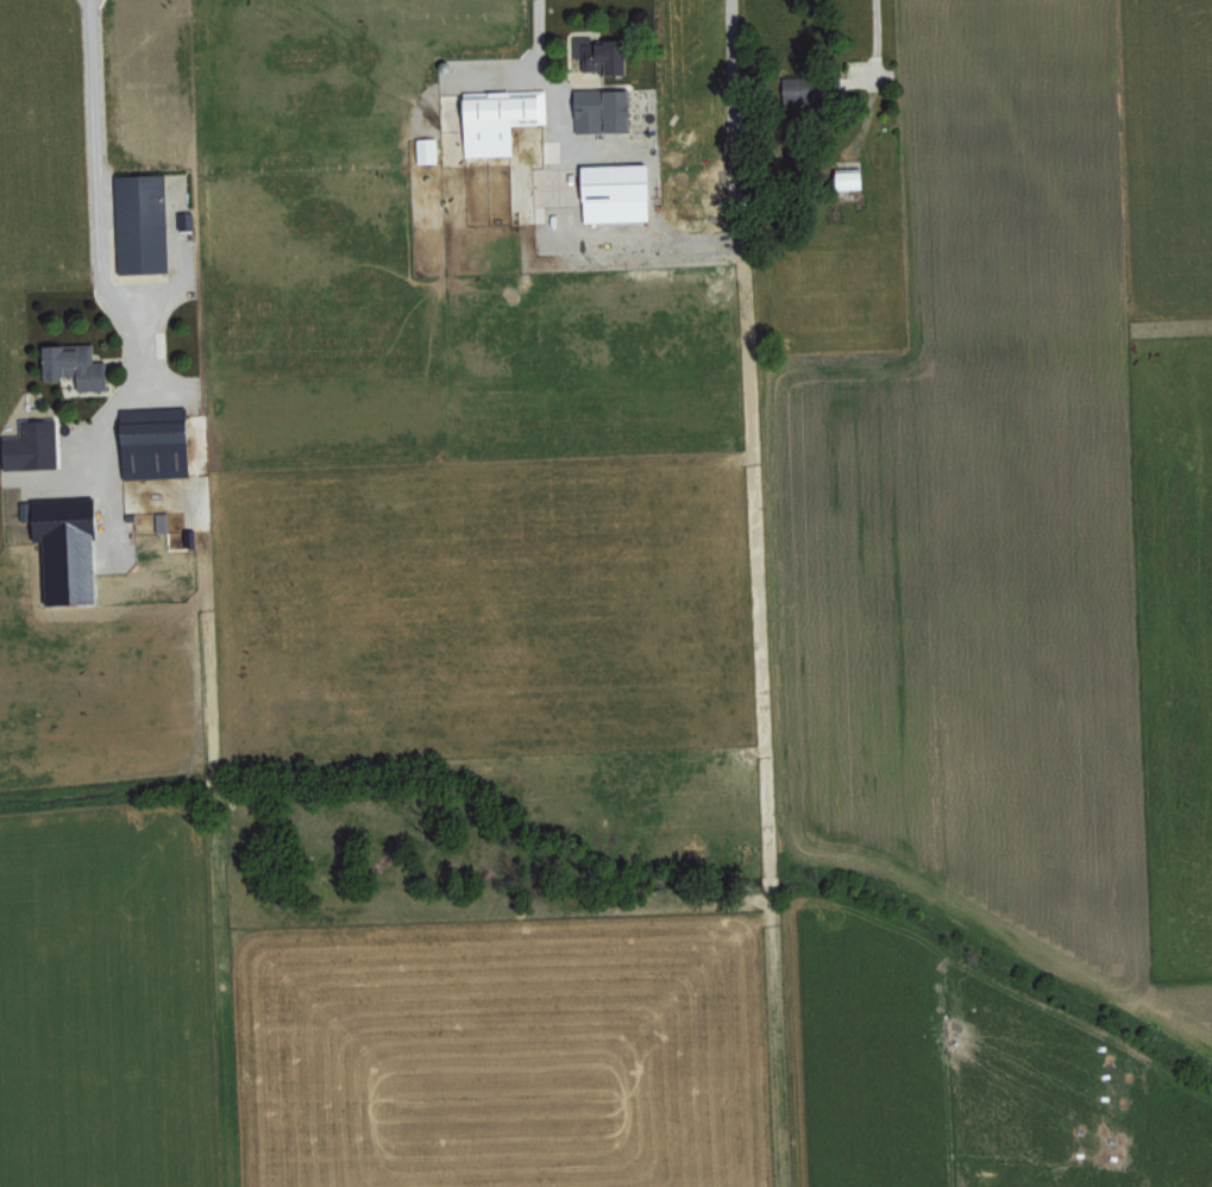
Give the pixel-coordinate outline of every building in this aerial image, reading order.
[(634,72),(634,41),(587,42),(587,73),(634,72)] [(832,69),(796,79),(802,102),(838,93),(832,69)] [(637,131),(636,88),(577,90),(578,132),(637,131)] [(467,92),(468,156),(518,155),(517,124),(550,123),(549,90),(467,92)] [(440,138),(420,138),(420,163),(440,163),(440,138)] [(658,220),(657,163),(584,166),(585,222),(658,220)] [(119,175),(122,274),(172,272),(170,174),(119,175)] [(112,389),(111,360),(98,361),(98,343),(86,343),(86,349),(74,350),(73,345),(51,345),(52,378),(83,378),(84,390),(112,389)] [(9,469),(61,468),(59,420),(23,421),(23,435),(8,435),(9,469)] [(197,477),(197,421),(127,422),(127,478),(197,477)]
